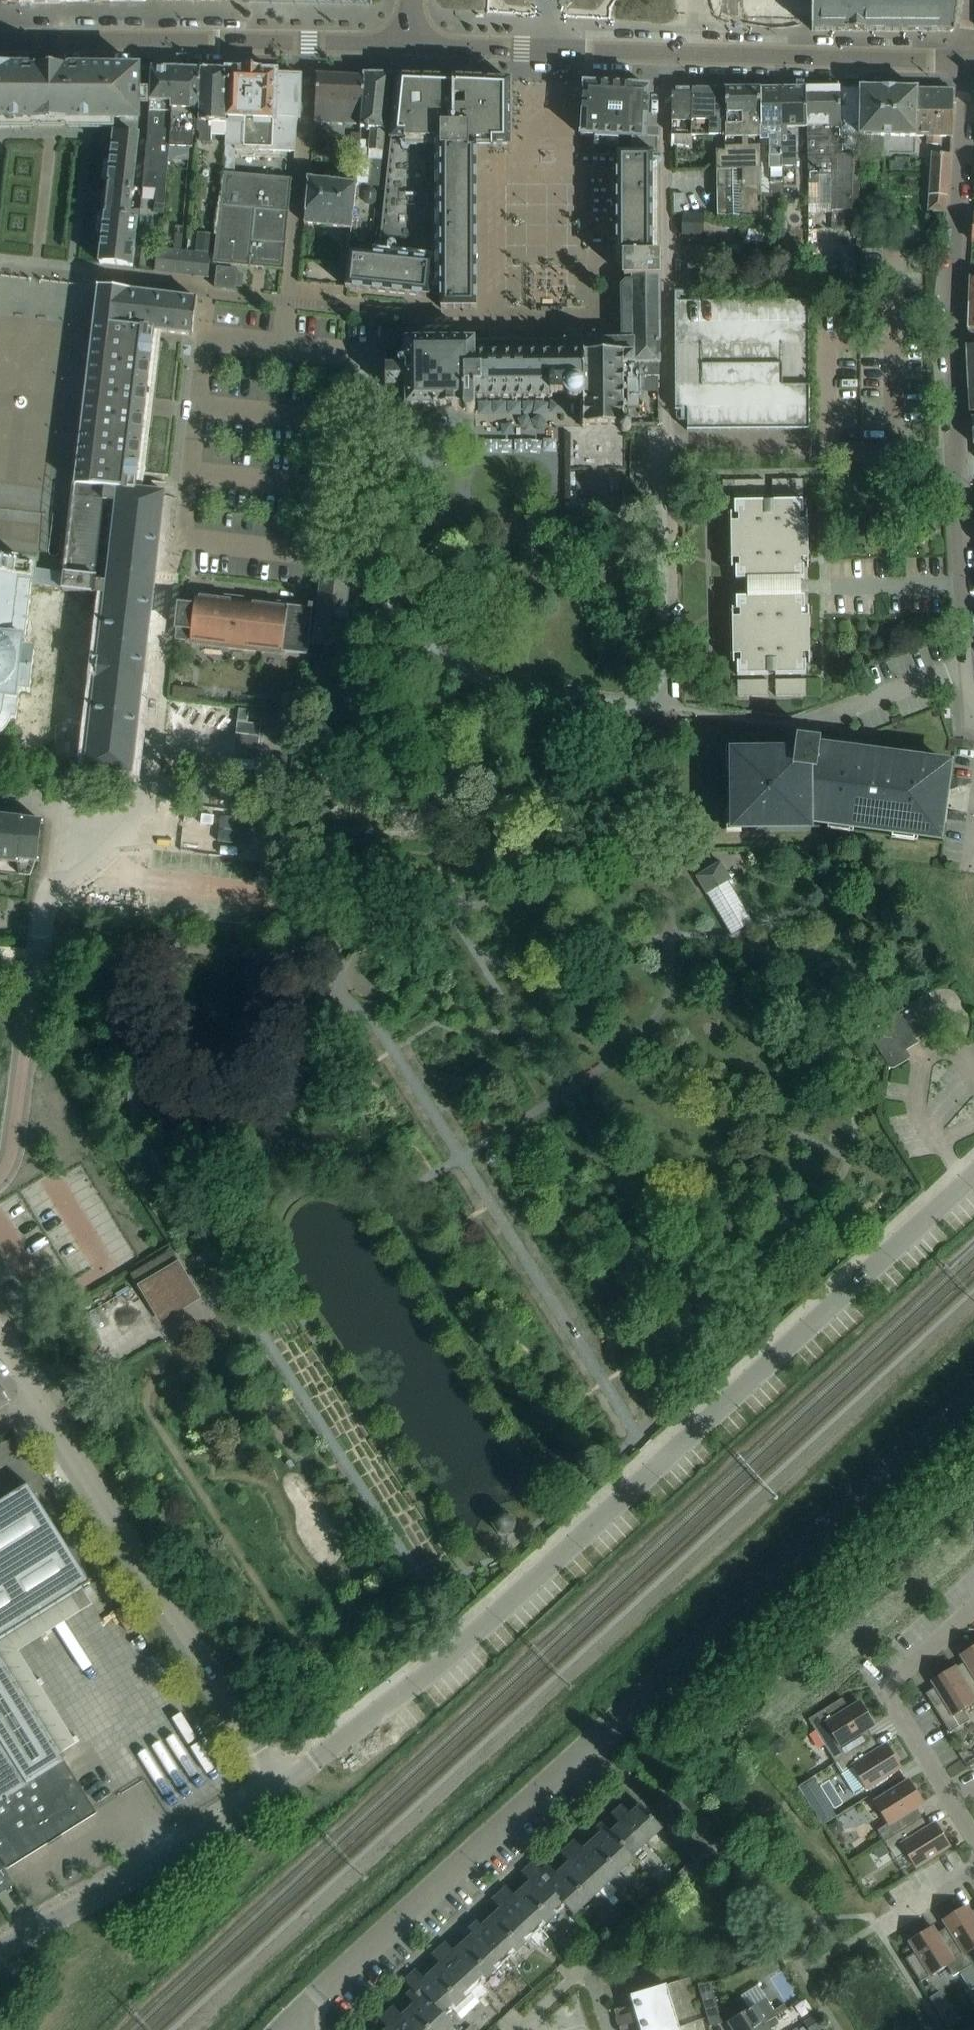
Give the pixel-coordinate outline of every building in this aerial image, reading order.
[(676,11),(703,13),(703,0),(677,0),(676,11)] [(813,31),(913,32),(949,32),(954,27),(955,23),(958,0),(813,0),(813,31)] [(138,120),(139,68),(69,68),(33,67),(33,68),(0,68),(0,119),(138,120)] [(171,104),(172,69),(151,68),(149,137),(141,189),(155,189),(154,204),(153,204),(153,213),(164,214),(166,146),(169,146),(170,104),(171,104)] [(170,104),(169,146),(182,146),(182,136),(193,137),(194,111),(196,111),(197,70),(172,69),(171,104),(170,104)] [(225,124),(227,71),(201,70),(197,130),(202,136),(201,142),(210,142),(211,123),(225,124)] [(223,174),(234,175),(236,149),(290,152),(294,152),(297,118),(298,118),(299,76),(275,76),(275,73),(259,72),(259,71),(244,71),(244,72),(227,71),(225,124),(223,174)] [(360,127),(364,77),(317,75),(314,122),(360,125),(360,127)] [(379,186),(381,164),(380,165),(391,75),(364,75),(364,77),(360,127),(370,128),(367,159),(368,159),(365,185),(379,186)] [(345,286),(345,288),(346,288),(429,297),(429,293),(440,294),(440,298),(440,303),(440,309),(447,309),(452,309),(456,309),(461,309),(465,309),(470,309),(476,309),(476,303),(476,289),(476,283),(476,269),(476,263),(476,249),(476,243),(476,229),(476,223),(476,209),(476,203),(476,189),(476,183),(476,169),(476,163),(476,149),(476,146),(479,146),(488,146),(491,146),(494,146),(499,146),(502,146),(508,146),(511,146),(511,140),(511,80),(397,76),(376,255),(349,252),(349,253),(345,286)] [(584,84),(580,136),(625,138),(656,140),(657,133),(651,132),(651,128),(647,128),(649,88),(632,87),(632,98),(619,97),(619,99),(599,98),(599,85),(584,84)] [(860,155),(861,134),(860,109),(860,88),(848,88),(806,89),(807,127),(808,206),(832,205),(832,210),(832,228),(845,229),(858,229),(858,210),(859,155),(860,155)] [(953,90),(891,89),(860,88),(860,109),(861,134),(914,136),(927,136),(926,144),(938,145),(938,136),(952,137),(953,90)] [(691,136),(692,90),(672,89),(671,147),(691,149),(691,136)] [(786,127),(807,127),(806,89),(781,90),(783,187),(796,187),(796,167),(796,139),(794,137),(792,137),(792,134),(791,133),(786,133),(786,127)] [(725,136),(724,90),(692,90),(691,136),(725,136)] [(761,218),(760,158),(759,126),(760,126),(759,90),(724,90),(725,136),(724,153),(716,151),(717,215),(754,218),(761,218)] [(783,195),(783,187),(781,90),(759,90),(760,126),(759,126),(760,158),(769,158),(769,195),(783,195)] [(106,205),(99,263),(132,267),(138,214),(129,214),(133,187),(138,136),(114,133),(107,191),(106,205)] [(658,154),(656,140),(625,138),(625,154),(658,154)] [(625,154),(618,154),(618,158),(618,163),(618,169),(618,183),(618,189),(618,203),(618,209),(618,223),(618,229),(618,243),(618,249),(618,263),(618,268),(620,267),(625,268),(625,277),(633,277),(633,281),(659,281),(658,154),(625,154)] [(948,196),(951,155),(931,154),(928,211),(945,212),(948,196)] [(291,179),(234,175),(223,174),(215,253),(212,253),(211,263),(283,270),(291,179)] [(356,185),(308,180),(304,223),(351,228),(356,185)] [(684,182),(684,201),(695,201),(696,183),(684,182)] [(684,214),(683,235),(702,236),(703,215),(684,214)] [(174,233),(173,248),(181,249),(182,233),(174,233)] [(197,234),(195,250),(212,252),(213,236),(197,234)] [(713,248),(709,247),(689,246),(688,268),(711,270),(713,248)] [(154,271),(193,276),(207,277),(209,263),(210,254),(157,248),(154,271)] [(236,270),(217,268),(215,287),(234,289),(234,286),(241,287),(242,274),(236,273),(236,270)] [(563,300),(580,299),(578,278),(561,280),(563,300)] [(406,366),(385,366),(385,388),(406,388),(406,407),(426,407),(463,407),(463,408),(464,409),(464,410),(465,411),(466,412),(467,412),(469,413),(470,412),(471,412),(472,411),(473,410),(474,409),(474,408),(474,407),(474,399),(551,399),(551,395),(563,395),(564,396),(565,398),(567,399),(568,400),(570,401),(572,402),(574,402),(576,402),(577,402),(579,402),(581,401),(583,400),(583,403),(579,403),(579,406),(582,406),(582,425),(618,425),(618,426),(618,428),(618,429),(619,430),(620,431),(621,432),(622,432),(623,433),(625,432),(626,432),(627,431),(628,430),(629,429),(629,428),(629,427),(629,425),(629,424),(628,423),(627,422),(626,421),(625,421),(624,421),(624,406),(627,406),(627,408),(639,408),(639,400),(639,377),(659,377),(659,281),(633,281),(629,281),(625,281),(620,286),(622,323),(622,342),(565,341),(565,342),(474,342),(474,340),(462,340),(462,341),(426,341),(406,341),(406,366)] [(98,286),(64,575),(62,590),(62,591),(93,595),(94,593),(105,595),(85,767),(85,769),(87,769),(130,774),(132,775),(132,773),(132,772),(148,636),(153,595),(164,494),(136,491),(142,439),(152,441),(156,441),(159,418),(159,404),(146,402),(152,349),(153,349),(154,346),(153,346),(154,335),(158,336),(158,332),(193,336),(197,299),(129,291),(129,290),(98,286)] [(809,300),(674,301),(674,411),(686,411),(686,422),(686,431),(809,430),(809,306),(809,303),(809,300)] [(792,488),(803,487),(802,479),(792,480),(792,488)] [(734,489),(744,489),(744,480),(734,481),(734,489)] [(744,489),(754,488),(754,480),(744,480),(744,489)] [(754,488),(765,488),(765,480),(754,480),(754,488)] [(772,488),(782,488),(782,480),(772,480),(772,488)] [(782,488),(792,488),(792,480),(782,480),(782,488)] [(793,496),(803,496),(803,487),(792,488),(793,496)] [(744,497),(755,497),(754,488),(744,489),(744,497)] [(755,497),(765,496),(765,488),(754,488),(755,497)] [(772,496),(782,496),(782,488),(772,488),(772,496)] [(782,496),(793,496),(792,488),(782,488),(782,496)] [(734,497),(744,497),(744,489),(734,489),(734,497)] [(803,500),(783,501),(772,501),(772,515),(765,516),(765,501),(734,502),(734,513),(730,513),(731,569),(735,569),(735,580),(747,580),(747,597),(736,597),(736,609),(732,609),(733,664),(737,664),(737,676),(768,675),(767,660),(775,660),(775,675),(786,675),(806,674),(805,654),(809,654),(809,616),(805,616),(804,596),(801,596),(800,579),(804,579),(804,558),(808,558),(807,521),(803,521),(803,500)] [(2,733),(6,730),(8,725),(11,721),(11,719),(15,720),(17,703),(18,703),(19,692),(29,693),(34,652),(24,651),(31,586),(62,590),(64,575),(34,570),(34,568),(0,564),(0,734),(2,733)] [(323,567),(321,586),(314,644),(340,647),(343,622),(346,622),(348,610),(344,609),(349,569),(323,567)] [(179,595),(174,639),(307,655),(312,608),(312,606),(304,605),(303,607),(179,595)] [(775,688),(785,688),(785,679),(775,680),(775,688)] [(785,688),(796,687),(795,679),(785,679),(785,688)] [(796,687),(806,687),(806,679),(795,679),(796,687)] [(737,689),(747,688),(747,680),(737,680),(737,689)] [(747,688),(758,688),(758,680),(747,680),(747,688)] [(758,688),(768,688),(768,680),(758,680),(758,688)] [(785,696),(796,696),(796,687),(785,688),(785,696)] [(796,696),(806,695),(806,687),(796,687),(796,696)] [(737,697),(748,696),(747,688),(737,689),(737,697)] [(748,696),(758,696),(758,688),(747,688),(748,696)] [(758,696),(768,696),(768,688),(758,688),(758,696)] [(775,696),(785,696),(785,688),(775,688),(775,696)] [(189,690),(187,702),(199,703),(200,692),(189,690)] [(938,837),(948,764),(818,747),(819,740),(798,737),(796,753),(733,753),(734,827),(808,827),(808,820),(938,837)] [(40,822),(0,817),(0,861),(17,862),(19,875),(30,876),(34,864),(34,861),(36,861),(40,822)] [(720,861),(695,875),(731,936),(753,923),(728,881),(731,880),(720,861)] [(928,993),(909,1004),(882,1021),(884,1025),(869,1035),(869,1036),(871,1035),(888,1066),(890,1067),(890,1068),(892,1068),(893,1068),(895,1068),(908,1059),(907,1058),(906,1059),(902,1053),(919,1042),(918,1041),(917,1042),(915,1039),(939,1024),(938,1023),(937,1024),(927,1009),(935,1004),(928,993)] [(170,1256),(136,1276),(158,1312),(192,1291),(170,1256)] [(42,1611),(89,1582),(28,1484),(0,1501),(0,1637),(42,1611)] [(493,1517),(492,1523),(499,1533),(505,1535),(514,1529),(515,1523),(509,1514),(509,1513),(503,1511),(493,1517)] [(101,1601),(91,1608),(104,1628),(114,1622),(101,1601)] [(961,1655),(968,1666),(957,1672),(973,1699),(973,1647),(961,1655)] [(7,1868),(96,1813),(64,1761),(63,1761),(0,1660),(0,1857),(7,1868)] [(957,1672),(954,1667),(932,1681),(939,1692),(930,1698),(926,1693),(925,1694),(949,1733),(969,1720),(962,1709),(973,1702),(973,1699),(957,1672)] [(835,1763),(869,1742),(863,1731),(873,1725),(859,1702),(849,1709),(842,1698),(808,1719),(835,1763)] [(869,1742),(835,1763),(855,1795),(900,1767),(886,1745),(875,1752),(869,1742)] [(812,1777),(799,1786),(808,1802),(822,1793),(812,1777)] [(883,1841),(918,1820),(911,1810),(922,1803),(908,1781),(874,1802),(888,1824),(877,1831),(883,1841)] [(612,1830),(634,1853),(662,1828),(640,1804),(630,1814),(622,1805),(611,1815),(619,1823),(612,1830)] [(832,1808),(818,1817),(823,1825),(833,1819),(837,1816),(832,1808)] [(924,1830),(918,1820),(883,1841),(895,1860),(906,1853),(915,1867),(949,1846),(935,1824),(924,1830)] [(634,1853),(612,1830),(610,1832),(602,1823),(597,1828),(601,1833),(583,1849),(574,1840),(573,1842),(610,1881),(608,1882),(616,1890),(625,1881),(619,1873),(634,1858),(632,1855),(634,1853)] [(617,1891),(616,1890),(608,1882),(610,1881),(573,1842),(560,1853),(568,1862),(556,1874),(548,1865),(546,1866),(583,1906),(599,1891),(607,1900),(617,1891)] [(0,1863),(0,1895),(14,1887),(0,1863)] [(583,1906),(546,1866),(538,1874),(529,1865),(521,1873),(530,1882),(519,1891),(547,1922),(565,1906),(573,1915),(583,1906)] [(547,1922),(519,1891),(514,1896),(506,1887),(492,1900),(500,1909),(492,1916),(520,1947),(531,1938),(539,1946),(548,1937),(540,1929),(547,1922)] [(972,1917),(965,1906),(943,1920),(950,1931),(964,1954),(965,1953),(969,1960),(965,1953),(973,1948),(973,1916),(972,1917)] [(493,1972),(520,1947),(492,1916),(481,1926),(477,1922),(468,1929),(472,1934),(465,1941),(493,1972)] [(950,1931),(938,1938),(931,1927),(909,1941),(916,1952),(905,1959),(919,1982),(946,1966),(953,1976),(960,1972),(971,1990),(973,1988),(973,1967),(969,1960),(965,1953),(964,1954),(950,1931)] [(480,1984),(493,1972),(465,1941),(454,1951),(446,1942),(432,1955),(440,1964),(438,1966),(466,1997),(470,1993),(478,2002),(488,1993),(480,1984)] [(466,1997),(438,1966),(424,1978),(416,1969),(408,1977),(416,1985),(411,1991),(447,2029),(448,2029),(454,2024),(446,2016),(466,1997)] [(754,1985),(763,2000),(779,1990),(770,1976),(754,1985)] [(679,2026),(666,1984),(630,1995),(633,2004),(613,2010),(620,2029),(638,2029),(640,2029),(667,2029),(679,2026)] [(722,2023),(710,1984),(697,1984),(710,2027),(722,2023)] [(411,1991),(406,1995),(414,2004),(402,2015),(394,2006),(383,2016),(397,2029),(447,2029),(411,1991)] [(774,2017),(776,2016),(765,1999),(727,2022),(732,2029),(753,2029),(774,2017)] [(959,2020),(955,2014),(945,2020),(949,2026),(959,2020)] [(815,2015),(802,2023),(807,2029),(820,2029),(823,2028),(815,2015)] [(383,2016),(379,2019),(388,2028),(386,2029),(397,2029),(383,2016)] [(769,2029),(778,2024),(774,2017),(753,2029),(770,2029),(769,2029)]
